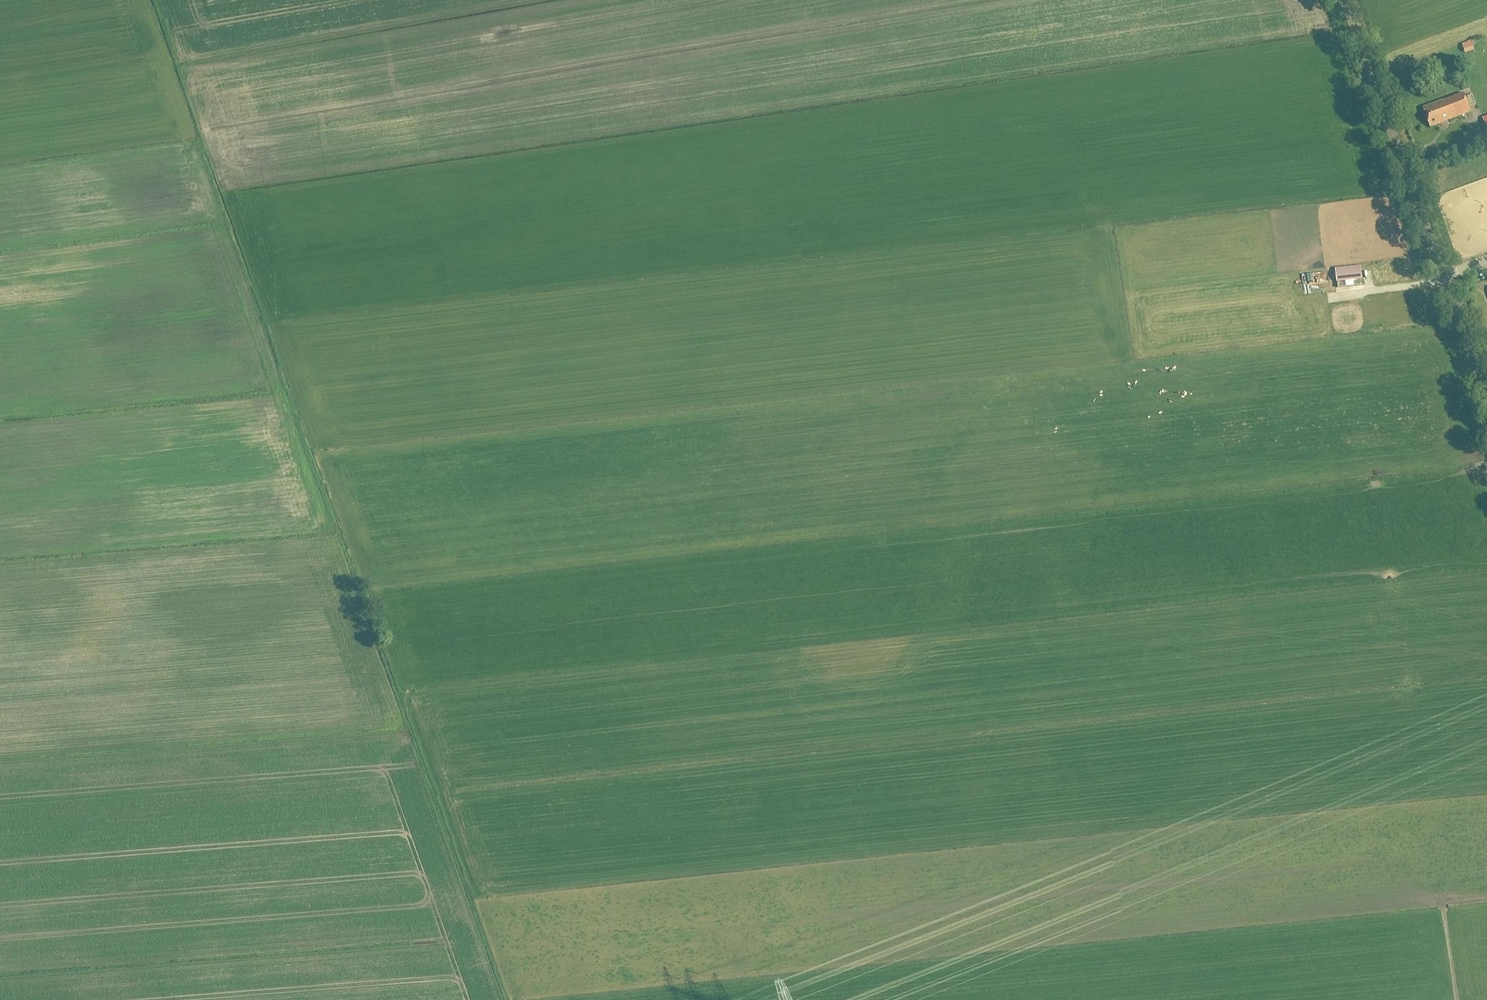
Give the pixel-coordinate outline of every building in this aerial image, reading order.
[(1463,93),(1422,109),(1430,127),(1470,112),(1463,93)] [(1361,268),(1336,270),(1337,283),(1338,288),(1362,285),(1361,280),(1362,280),(1361,268)]
